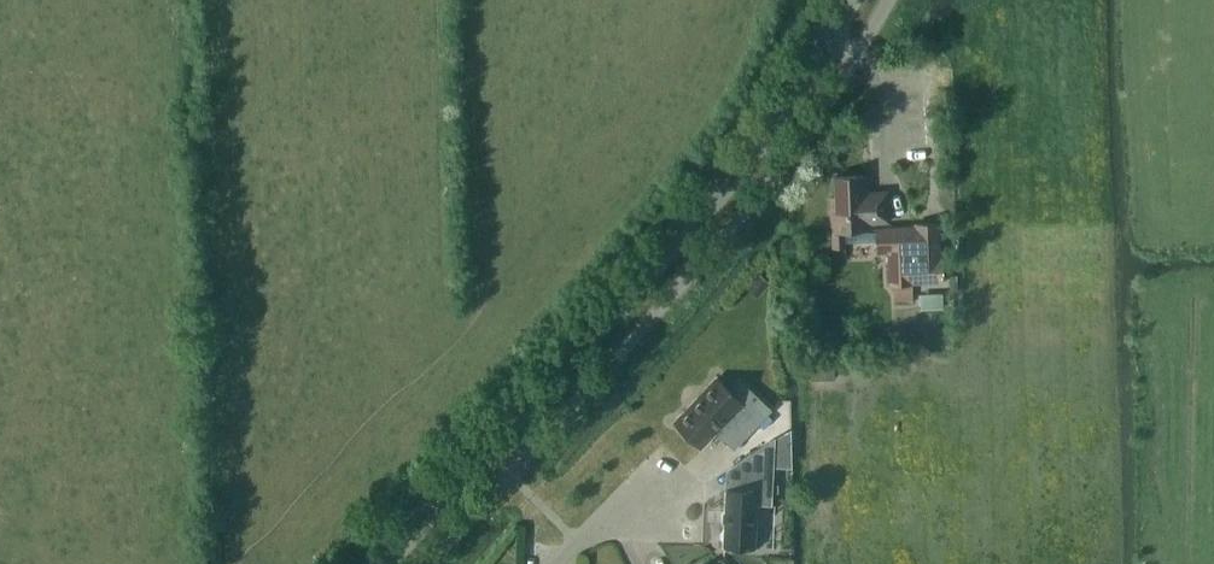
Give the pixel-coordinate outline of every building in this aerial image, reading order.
[(835,196),(830,197),(832,247),(846,246),(845,241),(876,240),(875,230),(867,231),(866,228),(870,228),(870,222),(888,221),(887,191),(864,192),(863,174),(834,176),(835,196)] [(941,256),(940,256),(939,223),(915,223),(916,225),(875,227),(875,230),(876,240),(876,252),(888,252),(889,285),(894,284),(894,300),(912,299),(911,282),(942,281),(941,256)] [(759,273),(749,283),(760,293),(770,282),(759,273)] [(716,430),(734,448),(771,409),(745,385),(735,395),(716,377),(674,420),(701,446),(716,430)] [(774,462),(789,462),(789,429),(775,438),(775,440),(774,445),(774,452),(774,462)] [(757,503),(772,503),(774,462),(774,445),(775,438),(775,437),(732,465),(743,481),(743,488),(726,488),(725,528),(721,531),(720,536),(724,539),(724,544),(755,546),(757,503)]
